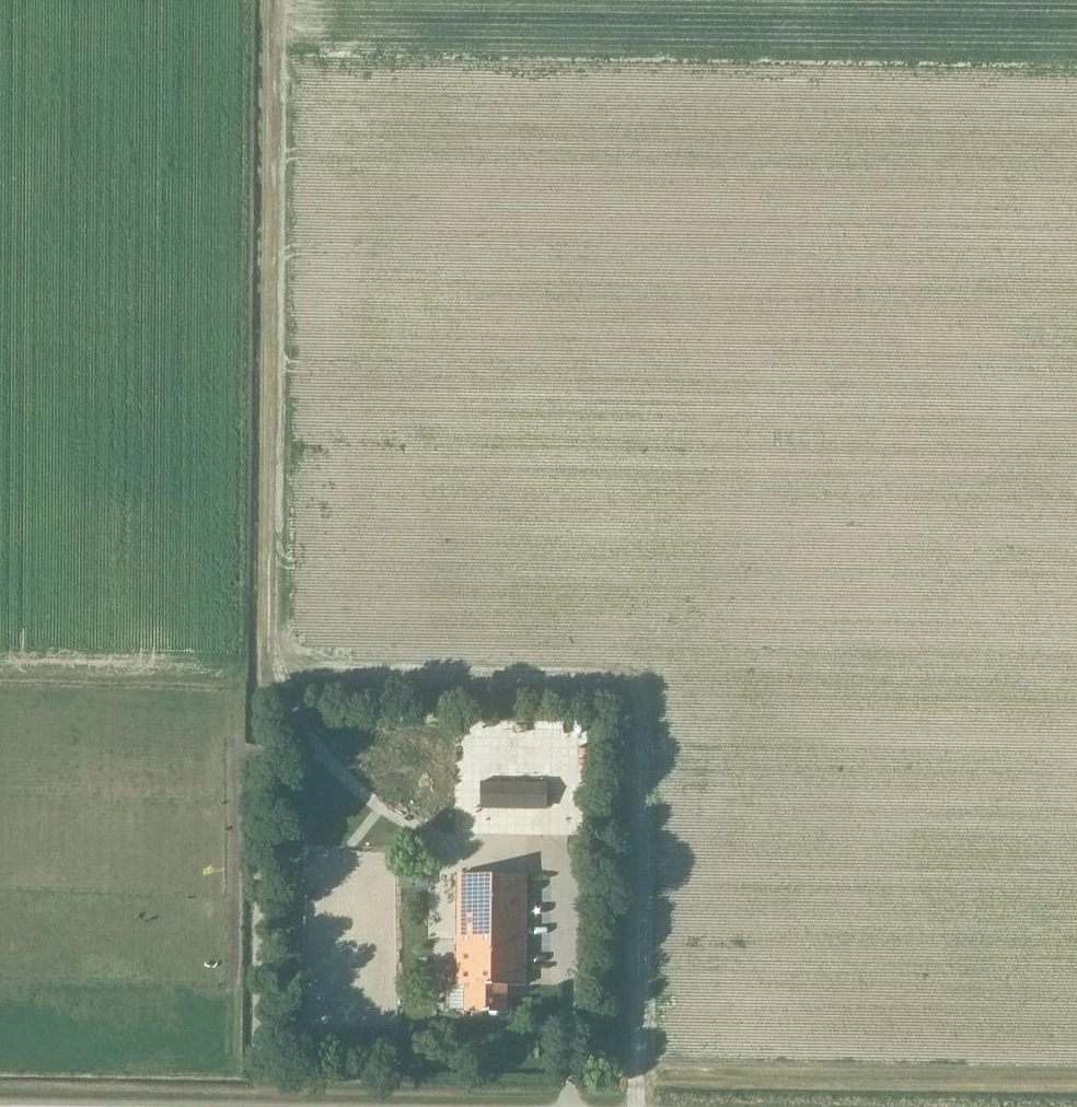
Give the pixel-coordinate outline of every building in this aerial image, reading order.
[(545,783),(478,783),(478,811),(545,811),(545,783)] [(526,877),(460,876),(458,985),(465,985),(465,1012),(507,1013),(507,986),(524,986),(526,877)]
